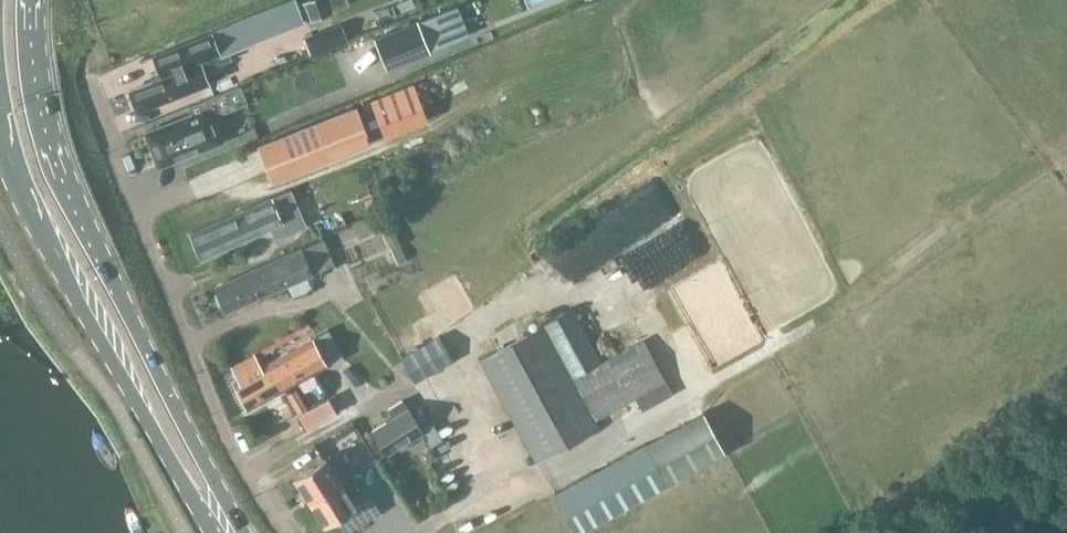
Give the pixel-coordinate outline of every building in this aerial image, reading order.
[(161,71),(163,76),(169,74),(167,68),(217,49),(218,48),(220,54),(227,51),(301,21),(293,0),(212,33),(152,56),(154,62),(158,72),(161,71)] [(327,0),(306,0),(303,1),(310,20),(331,12),(327,0)] [(457,5),(418,20),(417,17),(373,35),(386,68),(430,49),(468,34),(457,5)] [(230,58),(227,51),(220,54),(218,48),(217,49),(167,68),(169,74),(163,76),(128,90),(137,112),(227,75),(222,62),(230,58)] [(214,95),(202,99),(188,105),(191,114),(145,132),(146,134),(158,166),(203,149),(204,148),(203,144),(213,140),(201,111),(218,105),(214,95)] [(256,146),(270,181),(365,142),(351,108),(256,146)] [(202,258),(271,227),(276,239),(305,226),(300,214),(298,209),(289,189),(191,232),(202,258)] [(324,238),(301,248),(312,273),(335,263),(324,238)] [(390,247),(397,262),(407,258),(400,243),(390,247)] [(312,273),(301,248),(283,256),(252,270),(214,286),(225,312),(254,299),(312,273)] [(600,365),(569,308),(479,356),(536,463),(602,428),(598,419),(635,399),(641,411),(671,394),(643,342),(600,365)] [(300,345),(266,364),(280,390),(315,370),(342,356),(328,330),(300,345)] [(403,360),(413,379),(451,358),(440,339),(403,360)] [(280,390),(266,364),(262,366),(255,355),(232,367),(239,379),(234,382),(248,408),(280,390)] [(295,389),(286,395),(290,402),(299,397),(295,389)] [(422,430),(419,425),(402,399),(388,408),(381,413),(386,421),(372,430),(385,453),(419,431),(422,430)] [(644,444),(553,493),(575,532),(666,483),(726,451),(704,411),(644,444)] [(429,419),(419,425),(422,430),(419,431),(428,445),(441,436),(429,419)] [(441,455),(434,444),(428,448),(426,453),(431,461),(441,455)] [(294,476),(310,500),(339,481),(324,457),(294,476)] [(339,481),(310,500),(325,525),(355,506),(339,481)]
